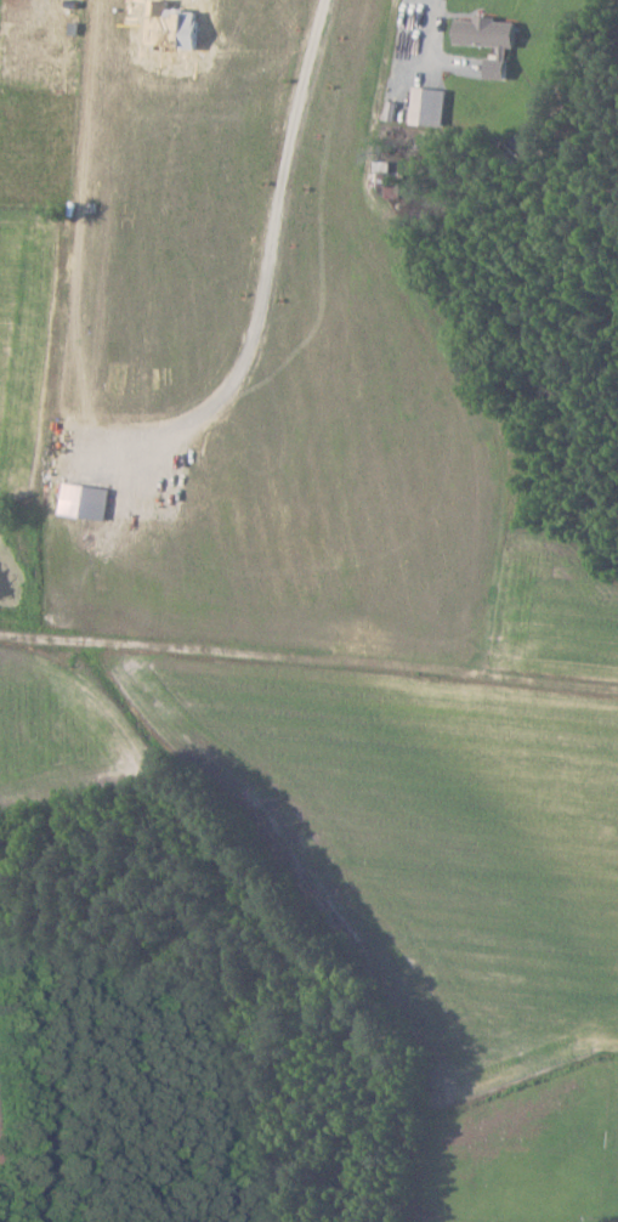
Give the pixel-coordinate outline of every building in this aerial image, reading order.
[(521,45),(522,21),(501,20),(501,17),(460,16),(459,43),(521,45)] [(451,89),(419,85),(413,122),(445,126),(451,89)]
